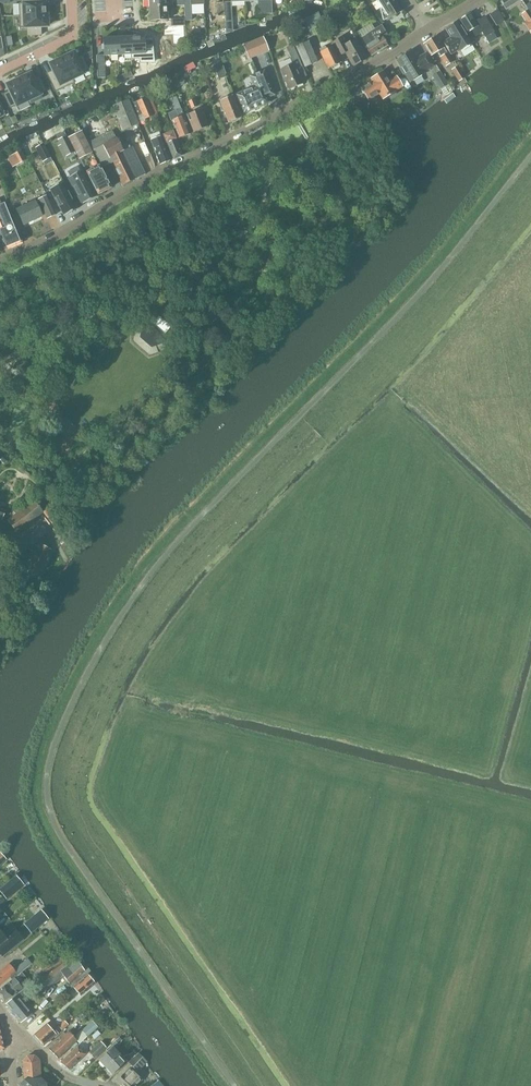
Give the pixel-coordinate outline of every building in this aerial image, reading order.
[(19,4),(20,16),(47,14),(47,13),(46,2),(40,3),(40,0),(21,0),(22,3),(19,4)] [(166,8),(166,0),(148,0),(149,8),(166,8)] [(177,7),(184,7),(185,19),(170,20),(171,27),(185,26),(185,21),(191,21),(190,0),(176,0),(177,7)] [(244,3),(257,2),(258,15),(272,15),(271,1),(258,2),(258,0),(244,0),(244,3)] [(382,7),(381,8),(384,20),(388,18),(389,19),(402,11),(396,3),(397,2),(396,0),(377,0),(382,7)] [(520,0),(501,0),(506,9),(520,0)] [(217,22),(225,21),(225,17),(225,6),(224,3),(217,4),(217,22)] [(166,8),(149,8),(149,22),(167,21),(166,8)] [(528,9),(521,14),(527,22),(524,24),(528,30),(529,31),(530,29),(530,13),(528,9)] [(497,26),(504,21),(497,10),(490,14),(497,26)] [(310,32),(325,27),(319,12),(305,18),(310,32)] [(467,33),(468,34),(471,40),(482,33),(489,44),(497,39),(485,18),(476,23),(470,13),(459,20),(468,33),(467,33)] [(47,14),(20,16),(20,28),(27,27),(28,36),(41,35),(41,27),(47,26),(47,15),(47,14)] [(471,40),(468,34),(467,35),(458,20),(445,29),(451,37),(442,42),(450,55),(460,49),(461,51),(473,43),(471,40)] [(371,56),(388,46),(386,44),(391,41),(381,25),(361,38),(365,46),(371,56)] [(151,36),(130,37),(131,55),(145,54),(145,57),(152,57),(151,36)] [(130,37),(117,38),(118,55),(131,55),(130,37)] [(435,39),(434,37),(423,44),(431,57),(445,48),(438,38),(435,39)] [(117,38),(104,38),(105,56),(118,55),(117,38)] [(343,43),(342,39),(334,43),(342,60),(349,56),(354,66),(366,60),(355,38),(343,43)] [(306,67),(317,62),(308,41),(296,46),(306,67)] [(271,55),(265,42),(245,51),(251,64),(271,55)] [(286,47),(289,53),(293,64),(280,70),(289,90),(303,83),(301,79),(307,76),(295,50),(296,50),(293,44),(286,47)] [(320,49),(321,52),(329,69),(341,63),(333,46),(327,49),(326,46),(320,49)] [(83,56),(85,61),(92,57),(92,51),(83,56)] [(416,59),(411,52),(397,61),(401,68),(400,69),(404,75),(405,74),(410,82),(413,80),(414,81),(422,76),(422,75),(425,73),(424,72),(435,66),(427,53),(416,59)] [(441,57),(440,57),(447,67),(454,62),(447,52),(447,53),(441,57)] [(69,54),(62,58),(72,79),(83,73),(89,70),(85,61),(83,56),(76,59),(73,53),(69,55),(69,54)] [(104,55),(97,55),(98,78),(106,78),(104,55)] [(225,72),(222,63),(219,55),(212,57),(219,80),(226,77),(225,72)] [(53,70),(46,73),(55,91),(74,83),(72,79),(62,58),(54,61),(54,62),(50,64),(53,70)] [(456,67),(451,70),(458,82),(463,78),(456,67)] [(372,82),(361,89),(368,102),(376,97),(379,95),(383,100),(397,92),(396,91),(404,87),(397,76),(389,81),(383,71),(370,79),(372,82)] [(441,88),(448,84),(440,71),(433,75),(441,88)] [(120,82),(127,80),(132,78),(130,73),(118,78),(120,82)] [(255,89),(236,97),(244,114),(270,104),(268,99),(275,96),(265,73),(258,75),(251,78),(255,89)] [(26,75),(18,79),(28,100),(30,104),(42,98),(40,94),(46,91),(40,77),(33,80),(30,74),(26,76),(26,75)] [(176,89),(186,85),(183,77),(173,81),(176,89)] [(10,91),(3,94),(10,108),(16,105),(17,106),(28,100),(18,79),(11,83),(7,85),(10,91)] [(229,123),(241,118),(232,95),(220,100),(229,123)] [(175,111),(168,113),(171,121),(178,139),(191,134),(184,115),(177,96),(170,99),(175,111)] [(153,116),(145,98),(138,101),(130,104),(129,100),(113,106),(124,131),(138,125),(136,118),(143,115),(145,119),(153,116)] [(191,109),(197,107),(194,99),(189,102),(191,109)] [(353,109),(368,110),(369,102),(354,101),(353,109)] [(208,127),(202,109),(189,114),(189,112),(185,113),(186,117),(188,116),(194,133),(208,127)] [(98,195),(111,189),(81,131),(70,136),(87,172),(98,195)] [(92,151),(94,150),(102,168),(112,164),(123,187),(146,175),(132,147),(123,151),(116,138),(113,131),(88,143),(92,151)] [(72,148),(65,132),(57,136),(65,152),(72,148)] [(173,132),(163,135),(167,143),(173,160),(183,156),(176,140),(173,132)] [(160,165),(171,161),(161,137),(151,141),(160,165)] [(43,162),(51,158),(44,144),(35,148),(43,162)] [(35,172),(20,145),(12,149),(21,164),(25,162),(32,174),(35,172)] [(82,204),(97,196),(82,169),(68,177),(82,204)] [(77,208),(64,183),(50,190),(63,215),(77,208)] [(40,202),(36,204),(35,200),(17,209),(24,225),(42,216),(41,213),(45,211),(49,218),(56,214),(47,197),(39,201),(40,202)] [(23,241),(7,202),(0,205),(0,222),(2,227),(0,228),(0,237),(5,248),(23,241)] [(44,513),(43,512),(34,500),(8,521),(17,533),(44,513)] [(44,513),(60,534),(66,529),(50,508),(44,513)] [(37,579),(52,550),(47,548),(49,543),(42,539),(36,553),(30,550),(27,556),(32,559),(25,574),(37,579)] [(0,890),(0,891),(7,899),(23,885),(16,877),(0,890)] [(41,911),(24,924),(31,933),(48,919),(41,911)] [(4,937),(0,932),(0,948),(1,947),(5,953),(22,939),(14,929),(4,937)] [(63,962),(58,954),(40,967),(45,974),(34,982),(41,993),(64,977),(72,988),(91,971),(85,963),(81,965),(73,955),(63,962)] [(28,958),(14,969),(18,974),(19,975),(22,972),(32,964),(28,958)] [(14,969),(9,964),(0,971),(0,985),(10,977),(12,980),(18,974),(14,969)] [(22,972),(19,975),(15,978),(22,988),(23,988),(30,982),(22,972)] [(95,984),(88,975),(73,988),(80,997),(95,984)] [(15,978),(0,990),(0,997),(4,1002),(22,988),(15,978)] [(21,1023),(33,1013),(21,999),(31,992),(27,987),(6,1004),(21,1023)] [(96,998),(100,1005),(106,1000),(101,994),(96,998)] [(74,1028),(78,1027),(81,1024),(79,1021),(80,1020),(77,1016),(69,1023),(74,1028)] [(62,1031),(69,1024),(64,1020),(58,1026),(62,1031)] [(87,1038),(97,1029),(97,1028),(100,1026),(95,1020),(82,1032),(87,1038)] [(44,1046),(56,1035),(47,1024),(34,1035),(44,1046)] [(58,1058),(78,1040),(69,1031),(49,1049),(58,1058)] [(105,1067),(120,1053),(117,1050),(122,1040),(119,1037),(116,1041),(115,1041),(106,1050),(108,1052),(99,1060),(105,1067)] [(69,1070),(86,1054),(82,1050),(86,1046),(81,1042),(78,1046),(60,1063),(69,1070)] [(94,1058),(106,1047),(101,1042),(89,1053),(94,1058)] [(132,1059),(128,1054),(123,1057),(120,1053),(105,1067),(112,1074),(126,1061),(128,1063),(132,1059)] [(132,1059),(128,1063),(131,1066),(117,1081),(122,1085),(137,1085),(143,1080),(136,1074),(148,1062),(138,1053),(132,1059)] [(40,1060),(34,1055),(27,1056),(23,1061),(24,1080),(19,1085),(47,1085),(47,1083),(41,1079),(40,1060)]
